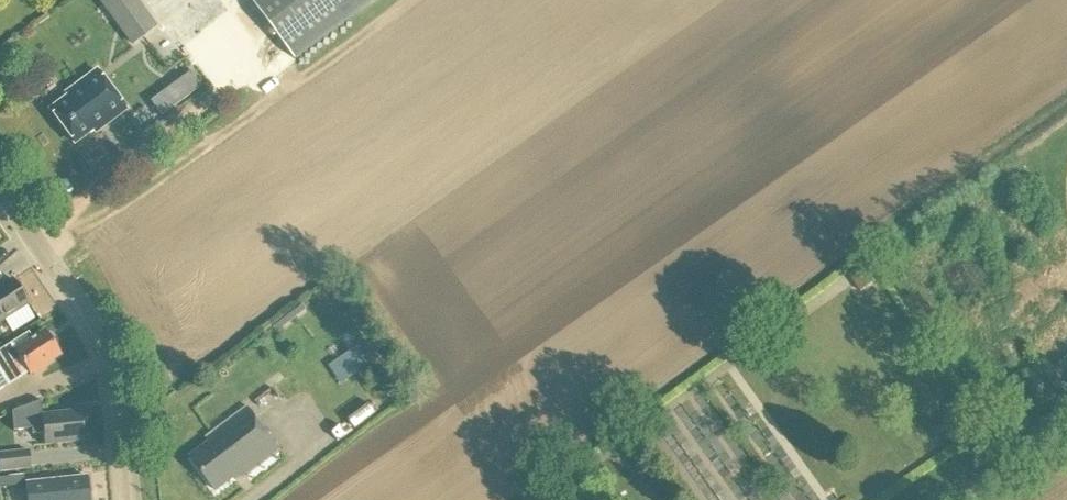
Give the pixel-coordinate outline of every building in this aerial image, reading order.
[(156,25),(138,0),(104,0),(134,41),(156,25)] [(295,60),(377,0),(251,0),(295,60)] [(67,97),(50,111),(74,143),(106,118),(108,121),(125,108),(95,70),(64,94),(67,97)] [(850,275),(861,291),(871,284),(860,268),(850,275)] [(0,287),(0,324),(28,305),(12,279),(0,287)] [(60,356),(43,331),(13,350),(10,345),(0,351),(0,375),(6,384),(26,372),(29,377),(32,375),(34,377),(44,370),(43,368),(60,356)] [(373,342),(353,355),(360,366),(380,353),(373,342)] [(45,446),(83,441),(80,412),(41,416),(40,405),(12,413),(13,431),(32,430),(33,435),(43,434),(45,446)] [(211,447),(192,461),(216,493),(236,478),(239,481),(257,467),(258,469),(281,453),(250,411),(208,443),(211,447)] [(0,454),(0,474),(30,471),(28,451),(0,454)] [(24,485),(26,499),(88,499),(86,478),(24,485)]
